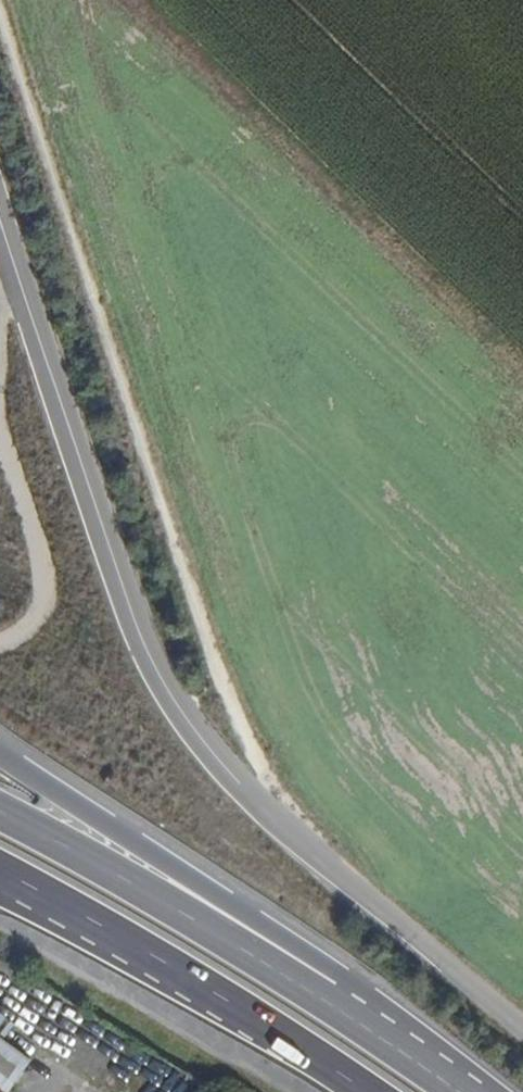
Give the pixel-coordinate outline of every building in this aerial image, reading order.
[(31,1048),(0,1030),(0,1091),(4,1091),(31,1048)]
